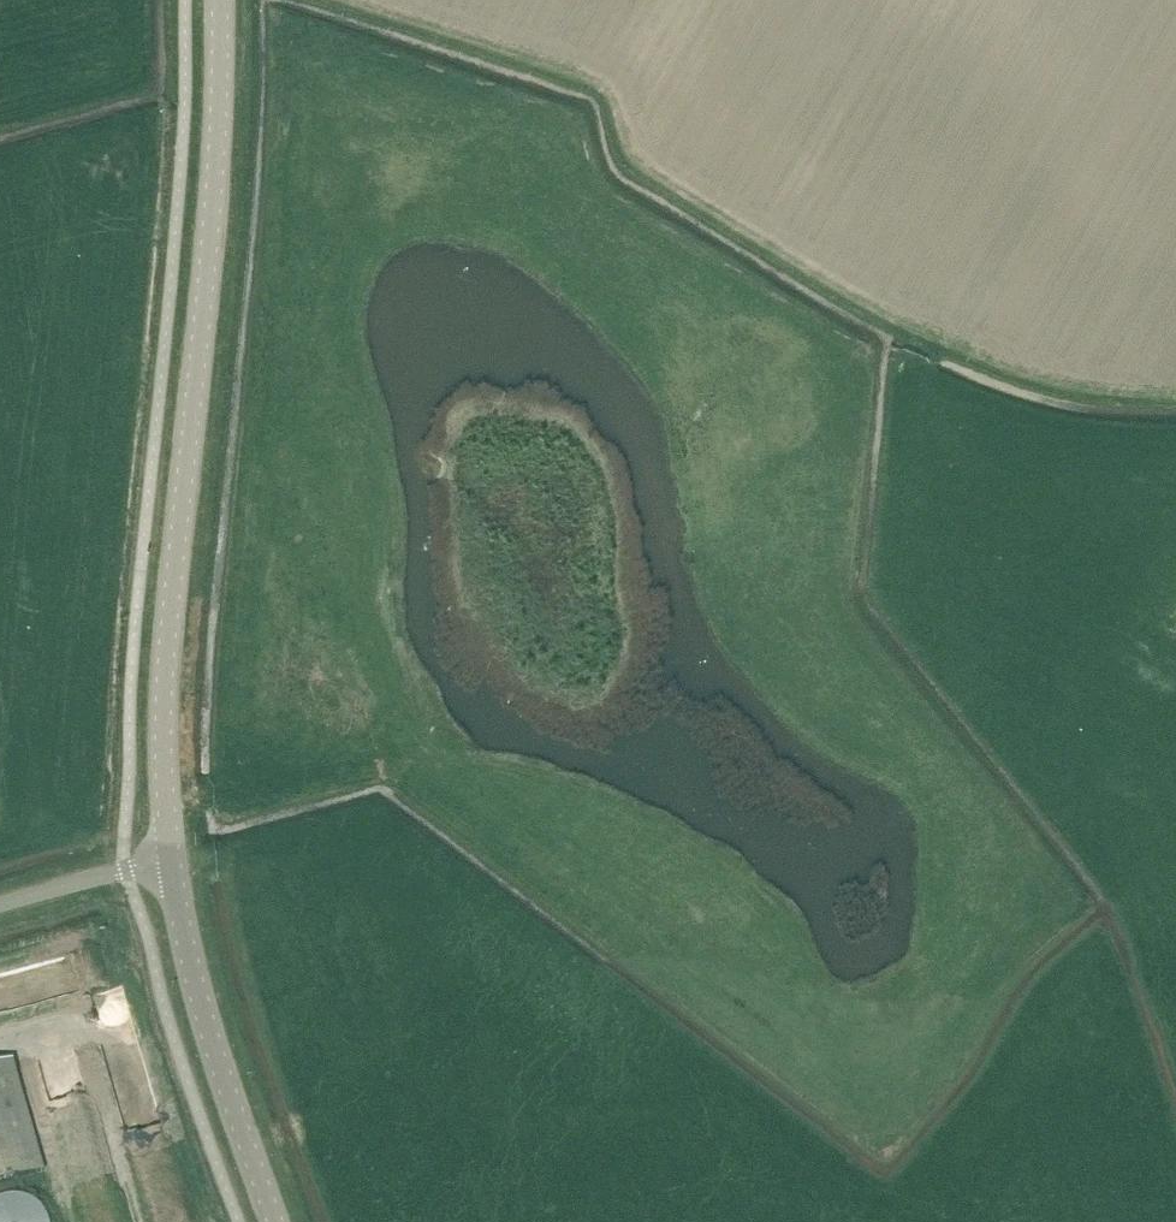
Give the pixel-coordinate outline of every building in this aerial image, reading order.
[(0,1065),(0,1184),(46,1171),(14,1061),(0,1065)] [(50,1219),(47,1213),(43,1208),(38,1203),(33,1200),(27,1197),(21,1195),(14,1195),(8,1195),(2,1197),(0,1198),(0,1221),(50,1221),(50,1219)]
